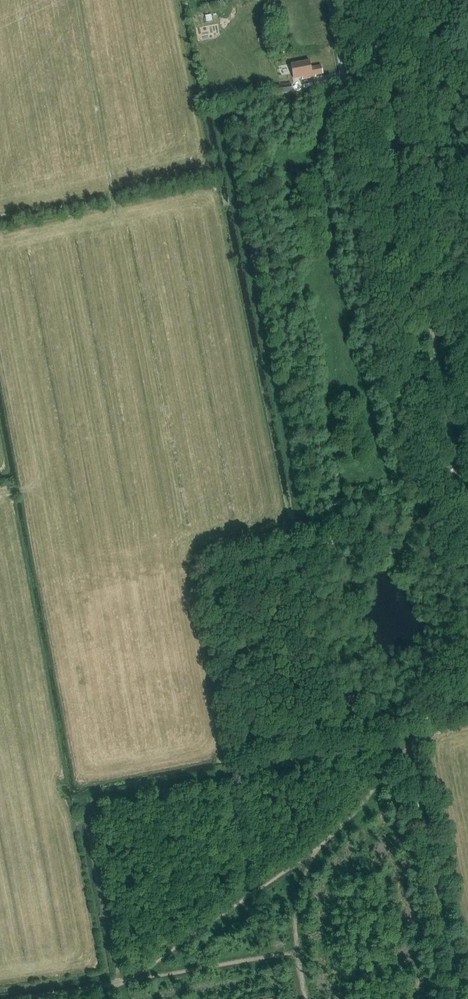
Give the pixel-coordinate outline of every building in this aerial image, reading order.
[(310,60),(291,64),(293,77),(302,75),(302,77),(302,79),(316,77),(315,74),(323,73),(321,65),(311,67),(310,60)] [(274,86),(275,93),(292,90),(291,83),(274,86)]
